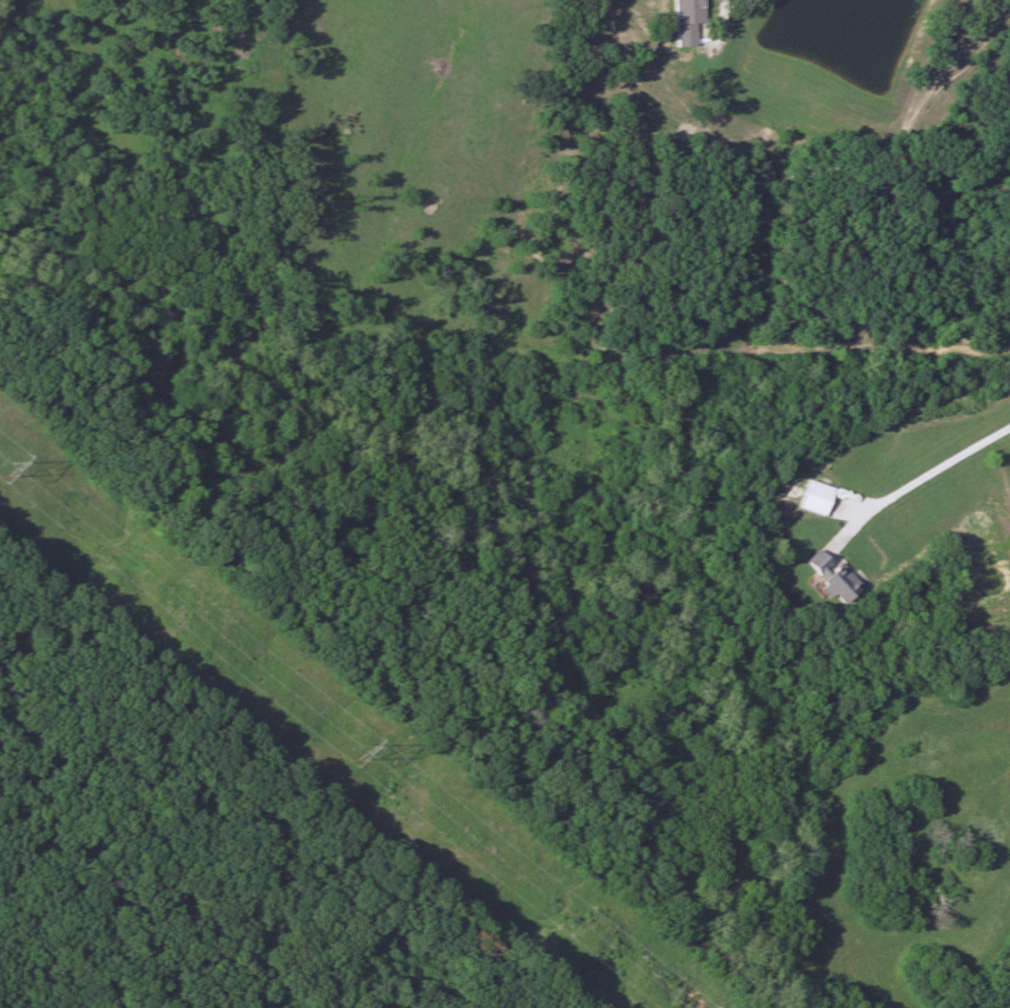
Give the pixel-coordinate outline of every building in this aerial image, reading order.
[(698,46),(697,0),(669,0),(670,47),(698,46)] [(819,516),(827,488),(797,479),(788,507),(819,516)] [(857,586),(836,560),(829,566),(813,548),(798,561),(835,605),(857,586)]
